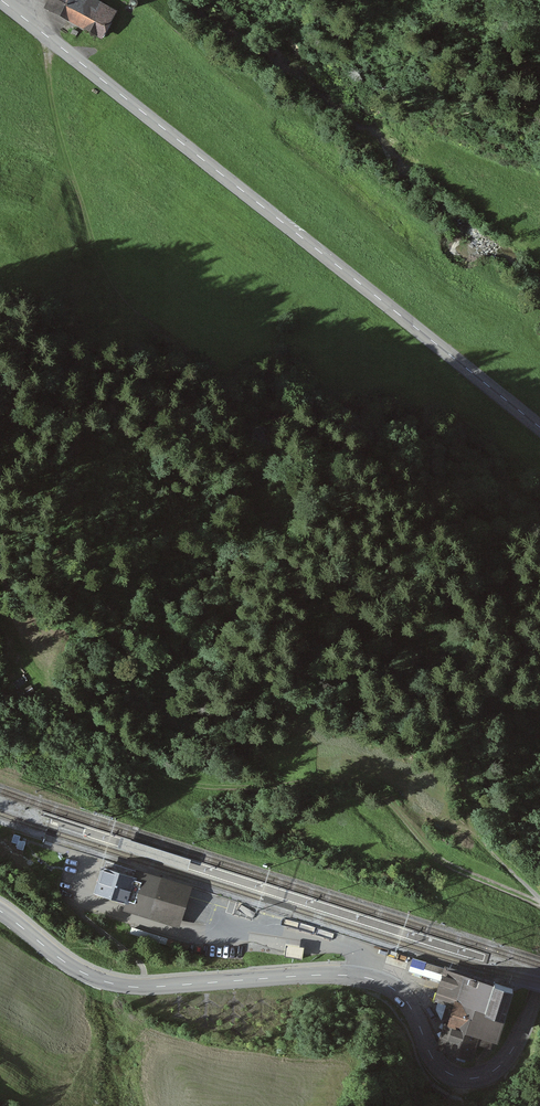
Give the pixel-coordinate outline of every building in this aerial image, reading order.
[(46,4),(47,8),(67,19),(75,2),(71,0),(48,0),(46,4)] [(102,38),(115,12),(92,0),(76,0),(75,2),(67,19),(102,38)] [(95,891),(124,900),(131,878),(128,878),(129,876),(119,872),(118,874),(105,870),(101,869),(95,891)] [(124,900),(145,907),(152,885),(131,878),(124,900)] [(152,885),(145,907),(144,910),(175,919),(175,918),(183,895),(152,885)] [(286,947),(303,949),(305,939),(288,937),(286,947)] [(286,947),(284,959),(302,962),(304,951),(286,947)] [(442,1021),(455,1026),(463,1028),(476,1033),(490,985),(461,976),(454,998),(448,997),(447,999),(441,1020),(442,1021)] [(509,991),(490,985),(476,1033),(474,1040),(487,1044),(490,1037),(494,1038),(509,991)] [(463,1028),(455,1026),(454,1029),(448,1050),(469,1056),(474,1040),(476,1033),(463,1028)]
